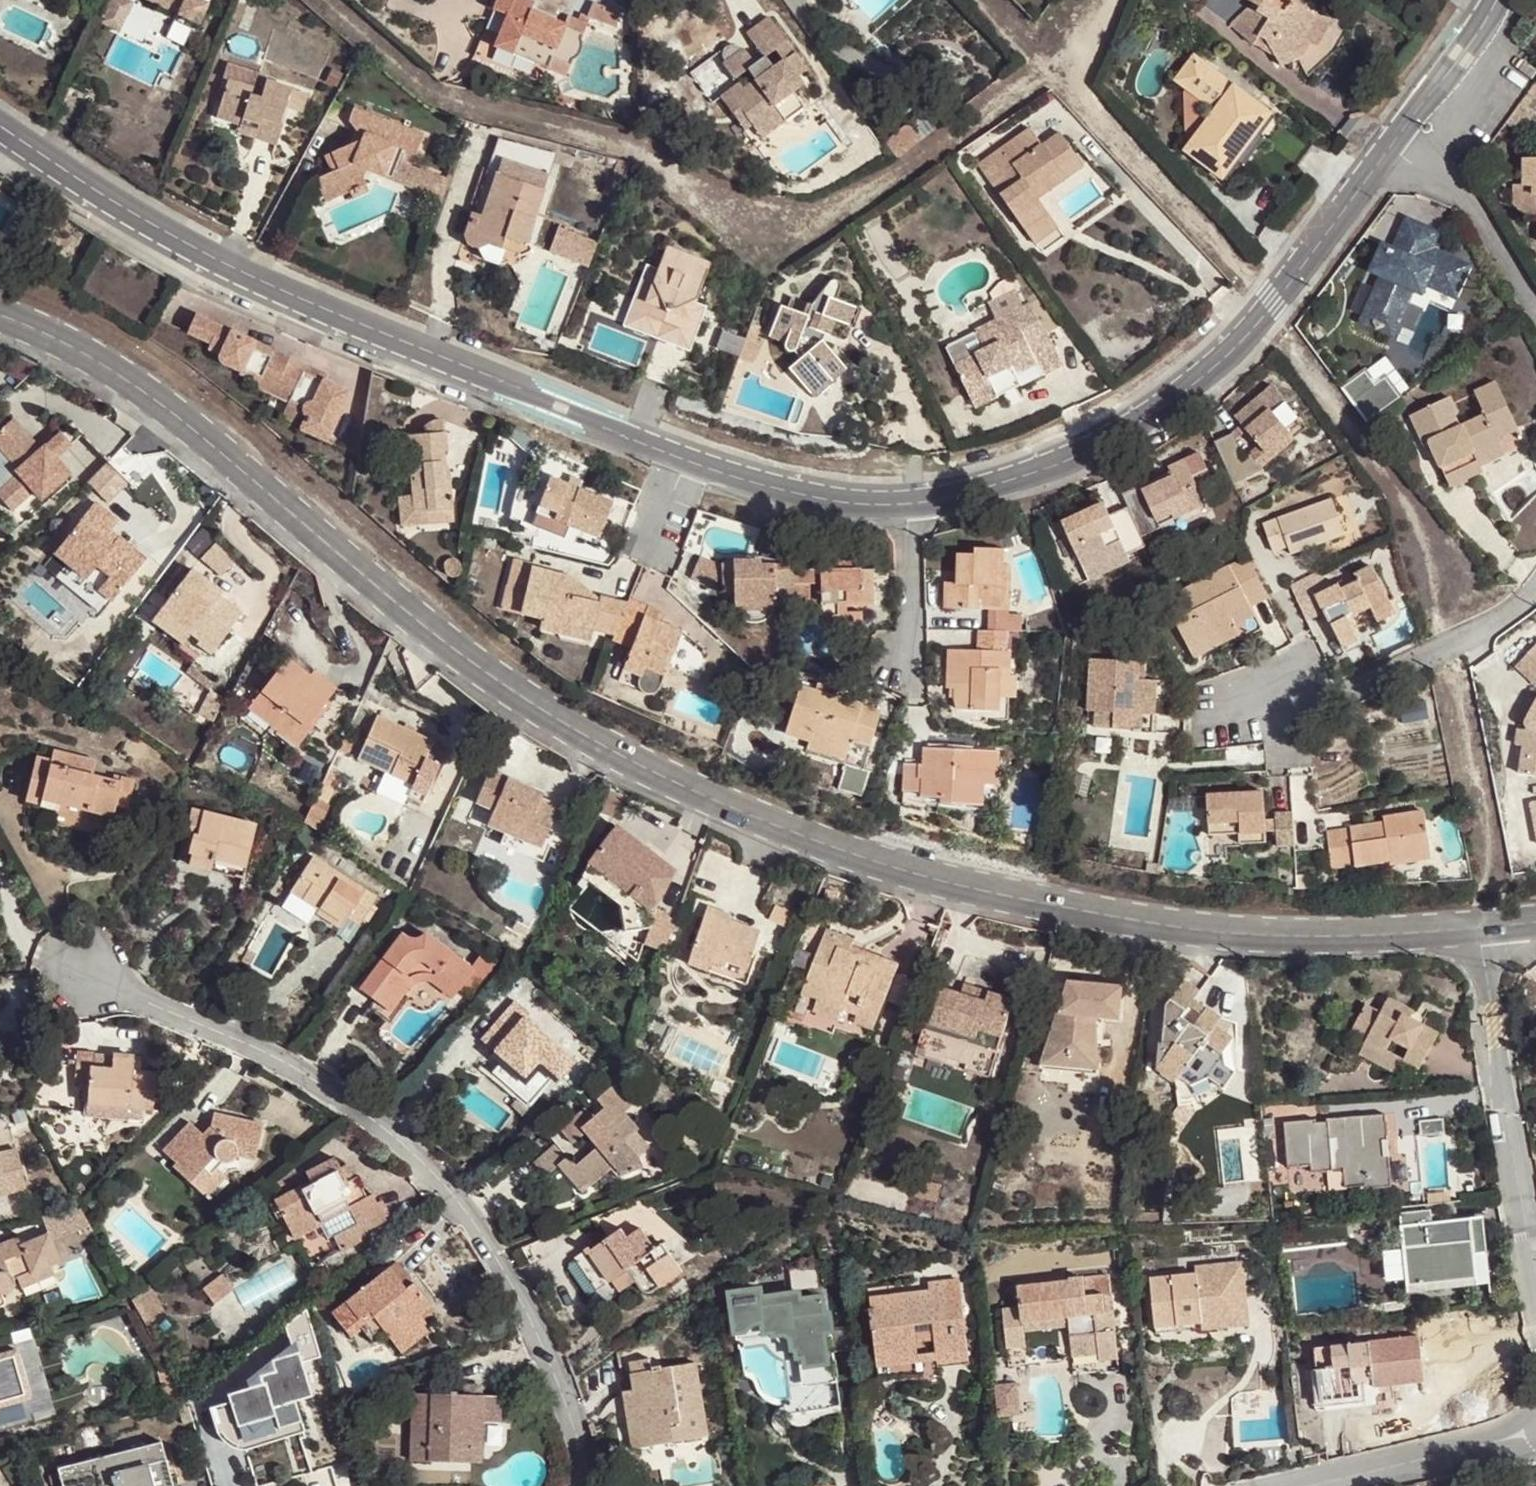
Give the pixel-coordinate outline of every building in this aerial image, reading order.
[(119,32),(134,2),(130,0),(110,0),(99,22),(119,32)] [(184,3),(179,0),(156,0),(180,11),(184,3)] [(184,3),(180,11),(199,20),(208,2),(204,0),(179,0),(184,3)] [(479,42),(473,55),(513,71),(519,58),(512,55),(520,35),(556,49),(566,25),(529,11),(533,2),(528,0),(495,0),(492,8),(506,13),(493,47),(479,42)] [(1243,12),(1229,25),(1254,46),(1278,60),(1282,68),(1299,59),(1307,77),(1334,53),(1346,32),(1290,0),(1250,0),(1243,12)] [(167,37),(174,18),(162,13),(155,32),(167,37)] [(722,51),(723,56),(723,57),(726,60),(723,62),(733,77),(747,67),(756,80),(744,88),(740,83),(721,96),(732,113),(740,107),(751,123),(758,133),(782,116),(785,120),(804,107),(793,91),(803,84),(798,76),(807,69),(771,17),(748,33),(764,56),(776,48),(784,60),(772,68),(762,75),(754,63),(744,49),(741,51),(737,46),(733,43),(729,43),(725,46),(723,47),(722,51)] [(169,37),(187,43),(193,25),(175,19),(169,37)] [(772,68),(764,56),(754,63),(762,75),(772,68)] [(1197,160),(1222,179),(1237,160),(1257,132),(1271,115),(1193,57),(1175,81),(1187,89),(1198,97),(1216,111),(1218,112),(1221,108),(1236,119),(1217,145),(1207,137),(1197,151),(1197,160)] [(254,86),(228,77),(215,117),(240,125),(244,115),(258,119),(252,137),(276,145),(288,106),(303,111),(309,94),(266,80),(261,97),(251,94),(254,86)] [(1187,89),(1189,146),(1200,132),(1198,97),(1187,89)] [(424,133),(354,106),(348,121),(362,132),(360,139),(331,152),(339,169),(332,172),(315,180),(325,202),(349,191),(365,184),(362,176),(365,168),(376,172),(379,163),(388,166),(391,157),(396,146),(416,154),(424,133)] [(744,129),(751,123),(740,107),(732,113),(744,129)] [(1185,151),(1197,160),(1197,151),(1207,137),(1217,145),(1236,119),(1221,108),(1218,112),(1216,111),(1200,132),(1189,146),(1185,151)] [(240,125),(238,132),(252,137),(258,119),(244,115),(240,125)] [(785,120),(782,116),(758,133),(761,137),(785,120)] [(1042,145),(1030,128),(987,158),(999,176),(991,181),(1028,233),(1051,217),(1038,197),(1031,188),(1077,155),(1060,132),(1042,145)] [(1257,132),(1237,160),(1244,166),(1265,138),(1257,132)] [(332,172),(339,169),(331,152),(324,155),(332,172)] [(1083,165),(1077,155),(1031,188),(1038,197),(1083,165)] [(416,188),(423,170),(391,157),(388,166),(379,163),(376,172),(416,188)] [(1535,214),(1535,157),(1524,157),(1524,176),(1530,180),(1529,187),(1524,187),(1514,186),(1514,204),(1526,214),(1535,214)] [(550,174),(502,158),(498,173),(484,214),(474,210),(466,234),(470,245),(477,248),(487,243),(504,249),(499,265),(529,251),(530,247),(529,244),(527,242),(550,174)] [(991,181),(999,176),(987,158),(979,164),(991,181)] [(447,179),(423,170),(416,188),(441,198),(447,179)] [(474,210),(484,214),(498,173),(488,170),(474,210)] [(369,191),(365,184),(349,191),(352,199),(369,191)] [(1058,226),(1051,217),(1028,233),(1035,243),(1058,226)] [(1364,314),(1392,326),(1411,285),(1416,275),(1424,278),(1453,291),(1463,270),(1433,257),(1430,264),(1422,260),(1428,246),(1436,230),(1406,217),(1393,247),(1382,243),(1372,267),(1383,272),(1364,314)] [(558,225),(553,254),(594,262),(599,232),(558,225)] [(504,249),(487,243),(477,248),(483,260),(499,265),(504,249)] [(634,329),(689,351),(706,306),(694,301),(709,263),(666,246),(658,267),(634,329)] [(1422,260),(1430,264),(1433,257),(1463,270),(1466,263),(1428,246),(1422,260)] [(623,325),(634,329),(658,267),(647,263),(623,325)] [(1416,275),(1411,285),(1420,289),(1424,278),(1416,275)] [(946,348),(970,396),(993,385),(989,376),(1010,366),(1014,374),(1035,364),(1041,375),(1062,364),(1047,333),(1027,343),(1012,312),(1023,307),(1009,278),(999,283),(990,293),(993,299),(987,302),(996,320),(976,330),(977,332),(946,348)] [(831,381),(845,368),(821,340),(823,333),(830,336),(836,320),(847,325),(855,306),(835,299),(840,288),(840,285),(837,280),(834,279),(831,280),(810,304),(806,314),(780,304),(768,335),(784,341),(783,345),(785,350),(788,351),(792,351),(799,358),(787,368),(809,393),(827,377),(831,381)] [(273,392),(285,363),(273,358),(276,351),(195,314),(188,331),(210,342),(208,347),(221,353),(220,356),(221,360),(224,362),(240,370),(239,372),(259,381),(257,385),(273,392)] [(751,320),(745,338),(763,344),(761,342),(760,337),(763,324),(751,320)] [(753,363),(763,344),(745,338),(738,358),(753,363)] [(303,371),(306,364),(276,351),(273,358),(285,363),(303,371)] [(645,376),(673,387),(682,363),(654,352),(645,376)] [(1369,418),(1412,387),(1389,354),(1345,384),(1369,418)] [(302,428),(326,439),(349,390),(324,380),(326,373),(306,364),(303,371),(285,363),(273,392),(289,399),(304,406),(304,410),(305,413),(307,415),(302,428)] [(993,385),(970,396),(975,407),(1041,375),(1035,364),(1014,374),(1010,366),(989,376),(993,385)] [(831,381),(827,377),(809,393),(813,397),(831,381)] [(1497,383),(1475,393),(1486,417),(1459,429),(1454,417),(1457,415),(1450,398),(1412,415),(1426,445),(1430,443),(1449,485),(1482,469),(1481,468),(1475,454),(1499,443),(1498,441),(1519,431),(1497,383)] [(1273,386),(1237,418),(1244,426),(1247,430),(1262,447),(1252,454),(1243,457),(1235,438),(1233,434),(1215,441),(1235,483),(1264,470),(1263,467),(1295,439),(1287,430),(1299,419),(1286,404),(1288,402),(1273,386)] [(298,427),(302,428),(307,415),(305,413),(304,410),(304,406),(289,399),(282,413),(298,427)] [(70,475),(56,459),(44,445),(43,444),(39,447),(13,418),(0,429),(0,449),(16,467),(14,469),(17,473),(0,488),(0,496),(13,511),(33,492),(41,501),(70,475)] [(1299,419),(1287,430),(1295,439),(1307,428),(1299,419)] [(418,523),(450,521),(448,480),(444,481),(442,450),(446,450),(444,421),(436,422),(430,424),(424,428),(425,434),(405,435),(408,472),(410,471),(412,497),(413,511),(417,511),(418,523)] [(1244,426),(1233,434),(1235,438),(1247,430),(1244,426)] [(59,432),(44,445),(56,459),(71,446),(59,432)] [(1499,443),(1475,454),(1481,468),(1505,456),(1499,443)] [(108,460),(87,482),(106,502),(128,480),(108,460)] [(1140,487),(1123,495),(1126,502),(1129,508),(1142,535),(1159,527),(1205,505),(1183,461),(1170,467),(1174,476),(1177,480),(1163,487),(1161,482),(1142,491),(1140,487)] [(570,475),(567,483),(579,488),(582,480),(570,475)] [(567,483),(549,476),(535,511),(566,523),(599,536),(613,501),(579,488),(567,483)] [(1174,476),(1161,482),(1163,487),(1177,480),(1174,476)] [(413,511),(412,497),(398,498),(399,525),(418,523),(417,511),(413,511)] [(1263,524),(1274,552),(1289,547),(1291,554),(1345,534),(1332,499),(1263,524)] [(95,502),(53,553),(85,579),(95,566),(109,577),(98,590),(106,596),(112,601),(146,558),(119,537),(112,546),(103,539),(111,530),(118,521),(95,502)] [(1107,510),(1111,517),(1129,508),(1126,502),(1107,510)] [(1104,503),(1062,523),(1079,561),(1122,541),(1127,554),(1146,545),(1142,535),(1129,508),(1111,517),(1107,510),(1104,503)] [(1205,505),(1159,527),(1163,534),(1208,512),(1205,505)] [(566,523),(535,511),(531,523),(562,535),(566,523)] [(119,537),(111,530),(103,539),(112,546),(119,537)] [(1122,541),(1079,561),(1088,579),(1130,559),(1127,554),(1122,541)] [(945,584),(945,609),(989,609),(1001,610),(1001,584),(996,584),(996,567),(1002,567),(1002,549),(974,549),(974,555),(957,555),(957,574),(966,574),(966,584),(957,584),(945,584)] [(85,579),(53,553),(43,566),(96,609),(106,596),(98,590),(109,577),(95,566),(85,579)] [(820,568),(793,569),(794,604),(809,603),(808,583),(820,583),(821,606),(836,606),(836,600),(846,600),(846,605),(872,604),(871,568),(850,569),(849,555),(819,556),(820,568)] [(1248,555),(1173,593),(1183,613),(1174,617),(1188,646),(1200,640),(1195,631),(1237,609),(1242,619),(1254,613),(1250,606),(1247,599),(1265,590),(1248,555)] [(690,577),(714,588),(720,576),(720,566),(699,557),(690,577)] [(457,573),(460,569),(460,567),(457,561),(451,558),(447,559),(445,561),(442,567),(445,573),(447,575),(451,576),(457,573)] [(614,635),(627,604),(599,597),(598,602),(568,594),(573,578),(532,567),(533,562),(514,558),(501,607),(520,613),(520,611),(540,616),(538,627),(557,632),(560,621),(592,629),(614,635)] [(794,604),(793,569),(774,570),(773,563),(759,564),(759,560),(732,561),(720,565),(720,566),(720,576),(720,590),(733,596),(773,594),(773,604),(794,604)] [(1338,585),(1317,596),(1342,647),(1358,639),(1349,620),(1371,609),(1374,615),(1391,607),(1371,565),(1352,574),(1356,582),(1340,590),(1338,585)] [(1008,567),(1002,567),(996,567),(996,584),(1001,584),(1001,610),(989,609),(988,614),(991,614),(1008,614),(1008,567)] [(191,568),(159,610),(189,634),(198,640),(202,636),(216,647),(242,613),(219,595),(222,592),(191,568)] [(1317,570),(1289,585),(1298,604),(1313,597),(1308,587),(1321,578),(1317,570)] [(957,584),(966,584),(966,574),(957,574),(957,584)] [(573,578),(568,594),(598,602),(573,578)] [(1265,590),(1247,599),(1250,606),(1269,597),(1265,590)] [(773,594),(733,596),(734,610),(773,609),(773,604),(773,594)] [(1313,597),(1298,604),(1306,622),(1321,615),(1313,597)] [(630,648),(622,668),(640,676),(644,667),(664,674),(681,631),(659,622),(663,614),(629,599),(627,604),(614,635),(612,641),(630,648)] [(836,606),(821,606),(821,614),(836,614),(836,606)] [(1391,607),(1374,615),(1377,622),(1394,614),(1391,607)] [(1195,631),(1200,640),(1242,619),(1237,609),(1195,631)] [(182,643),(189,634),(159,610),(152,620),(182,643)] [(991,614),(991,631),(1005,631),(1010,631),(1021,631),(1021,614),(1008,614),(991,614)] [(560,621),(557,632),(589,640),(592,629),(560,621)] [(1005,651),(1005,631),(991,631),(978,630),(977,651),(948,650),(947,688),(955,689),(955,697),(957,710),(1000,711),(1000,697),(1009,697),(1009,675),(1010,651),(1005,651)] [(202,636),(198,640),(196,644),(210,655),(216,647),(202,636)] [(1523,659),(1535,671),(1535,646),(1523,659)] [(795,651),(777,660),(779,665),(798,656),(795,651)] [(315,671),(311,677),(288,658),(272,679),(276,682),(267,693),(263,690),(250,707),(252,710),(268,722),(297,745),(311,727),(307,724),(316,713),(320,716),(330,703),(326,700),(336,687),(315,671)] [(1139,662),(1090,659),(1087,711),(1095,711),(1094,727),(1136,730),(1137,713),(1152,714),(1155,714),(1156,702),(1143,702),(1145,680),(1138,679),(1139,662)] [(1523,659),(1517,666),(1535,684),(1535,671),(1523,659)] [(206,688),(214,678),(193,662),(185,672),(206,688)] [(1146,662),(1139,662),(1138,679),(1145,680),(1146,662)] [(272,679),(263,690),(267,693),(276,682),(272,679)] [(1157,681),(1145,680),(1143,702),(1156,702),(1157,681)] [(816,684),(814,691),(832,696),(835,689),(816,684)] [(804,752),(862,770),(880,711),(832,696),(814,691),(798,686),(784,733),(808,740),(804,752)] [(225,699),(209,690),(197,713),(213,721),(225,699)] [(1000,697),(1000,711),(999,719),(1008,719),(1009,697),(1000,697)] [(1518,772),(1535,775),(1535,706),(1526,724),(1526,730),(1517,729),(1515,744),(1522,745),(1518,772)] [(265,725),(268,722),(252,710),(244,721),(259,733),(265,725)] [(316,713),(307,724),(311,727),(320,716),(316,713)] [(1152,714),(1137,713),(1136,730),(1151,730),(1152,714)] [(408,795),(423,802),(446,751),(445,747),(377,716),(357,758),(385,771),(413,784),(408,795)] [(268,722),(265,725),(294,748),(297,745),(268,722)] [(985,750),(923,748),(923,765),(904,764),(903,789),(921,790),(921,795),(941,796),(940,807),(971,808),(971,803),(983,803),(985,750)] [(36,756),(25,800),(40,803),(39,806),(57,810),(58,803),(60,796),(86,803),(85,809),(112,816),(115,804),(127,807),(134,780),(113,775),(112,780),(92,775),(95,761),(53,750),(50,760),(36,756)] [(971,808),(940,807),(940,815),(983,817),(990,816),(995,811),(997,806),(999,751),(985,750),(983,803),(971,803),(971,808)] [(489,770),(475,802),(493,809),(487,825),(504,832),(541,847),(558,806),(540,799),(515,789),(518,782),(489,770)] [(413,784),(385,771),(380,782),(408,795),(413,784)] [(518,782),(515,789),(540,799),(543,793),(518,782)] [(1263,791),(1207,794),(1208,823),(1239,822),(1240,834),(1266,832),(1263,791)] [(60,796),(58,803),(85,809),(86,803),(60,796)] [(316,831),(328,805),(315,798),(304,823),(316,831)] [(191,808),(185,833),(192,835),(188,851),(191,852),(188,863),(210,869),(213,857),(245,866),(256,824),(191,808)] [(1390,860),(1390,864),(1431,858),(1424,810),(1383,817),(1384,821),(1327,830),(1333,869),(1390,860)] [(1294,845),(1293,812),(1275,813),(1276,846),(1294,845)] [(666,891),(669,876),(654,864),(661,856),(617,822),(589,858),(635,893),(631,898),(654,915),(660,908),(655,906),(666,891)] [(1239,822),(1208,823),(1209,835),(1240,834),(1239,822)] [(536,859),(541,847),(504,832),(499,844),(536,859)] [(1014,832),(1013,841),(1030,844),(1032,835),(1014,832)] [(1266,832),(1240,834),(1240,844),(1266,842),(1266,832)] [(180,849),(188,851),(192,835),(185,833),(180,849)] [(359,925),(377,898),(312,856),(289,893),(315,910),(314,911),(340,928),(347,917),(359,925)] [(654,864),(669,876),(670,863),(661,856),(654,864)] [(210,869),(242,877),(245,866),(213,857),(210,869)] [(635,893),(589,858),(583,872),(623,902),(626,930),(653,926),(657,917),(654,915),(631,898),(635,893)] [(707,905),(705,911),(728,919),(730,914),(707,905)] [(745,967),(758,930),(728,919),(705,911),(688,959),(722,971),(726,960),(745,967)] [(856,938),(827,928),(794,1016),(809,1022),(814,1008),(839,1017),(837,1024),(870,1037),(899,962),(866,949),(863,955),(851,951),(854,945),(856,938)] [(404,953),(392,944),(358,988),(376,1001),(370,1008),(389,1023),(405,1003),(398,998),(392,993),(403,978),(410,983),(413,981),(418,979),(423,978),(428,979),(431,980),(436,973),(457,990),(458,988),(473,969),(470,967),(425,932),(423,936),(418,940),(412,940),(407,939),(408,947),(404,953)] [(407,939),(400,934),(392,944),(404,953),(408,947),(407,939)] [(863,955),(866,949),(854,945),(851,951),(863,955)] [(253,954),(247,950),(241,960),(248,964),(253,954)] [(473,969),(458,988),(471,998),(495,966),(480,955),(470,967),(473,969)] [(431,980),(452,996),(457,990),(436,973),(431,980)] [(392,993),(398,998),(410,983),(403,978),(392,993)] [(1122,985),(1068,980),(1058,1011),(1056,1028),(1053,1027),(1040,1065),(1097,1071),(1095,1031),(1094,1016),(1104,1017),(1120,1018),(1122,985)] [(1194,998),(1199,991),(1184,980),(1166,1005),(1162,1043),(1172,1050),(1158,1068),(1175,1081),(1179,1075),(1191,1084),(1207,1076),(1223,1088),(1235,1072),(1225,1064),(1224,1047),(1230,1039),(1232,1037),(1216,1025),(1221,1018),(1207,1007),(1201,1015),(1189,1005),(1194,998)] [(962,982),(959,992),(975,997),(977,987),(962,982)] [(958,1030),(999,1043),(1013,998),(977,987),(975,997),(959,992),(940,986),(929,1024),(939,1027),(933,1046),(992,1064),(995,1055),(955,1042),(958,1030)] [(1419,1068),(1437,1032),(1421,1025),(1426,1016),(1388,997),(1381,1012),(1364,1004),(1352,1029),(1368,1036),(1364,1044),(1383,1054),(1385,1051),(1403,1060),(1419,1068)] [(1201,1015),(1207,1007),(1194,998),(1189,1005),(1201,1015)] [(515,1000),(481,1039),(503,1059),(534,1086),(548,1069),(557,1076),(558,1078),(574,1061),(525,1017),(529,1012),(515,1000)] [(814,1008),(809,1022),(834,1031),(837,1024),(839,1017),(814,1008)] [(1104,1017),(1094,1016),(1095,1031),(1105,1032),(1104,1017)] [(920,1042),(933,1046),(939,1027),(929,1024),(926,1023),(920,1042)] [(995,1055),(999,1043),(958,1030),(955,1042),(995,1055)] [(1235,1072),(1230,1039),(1224,1047),(1225,1064),(1235,1072)] [(1172,1050),(1162,1043),(1158,1068),(1172,1050)] [(1383,1054),(1364,1044),(1358,1056),(1396,1074),(1403,1060),(1385,1051),(1383,1054)] [(75,1080),(89,1081),(87,1103),(107,1105),(140,1108),(153,1109),(156,1072),(140,1071),(133,1070),(134,1058),(134,1057),(113,1055),(113,1057),(95,1055),(95,1053),(78,1051),(75,1080)] [(142,1058),(134,1058),(133,1070),(140,1071),(142,1058)] [(535,1100),(557,1076),(548,1069),(534,1086),(503,1059),(497,1066),(535,1100)] [(207,1075),(198,1066),(187,1077),(196,1086),(207,1075)] [(722,1082),(713,1078),(709,1088),(719,1091),(722,1082)] [(561,1152),(571,1144),(584,1132),(588,1129),(601,1143),(596,1146),(573,1166),(590,1185),(609,1169),(616,1178),(640,1168),(636,1156),(648,1146),(635,1131),(637,1129),(623,1113),(631,1106),(613,1084),(595,1099),(602,1108),(591,1117),(584,1109),(550,1138),(555,1144),(561,1152)] [(527,1108),(533,1101),(521,1092),(516,1098),(527,1108)] [(522,1114),(527,1108),(516,1098),(511,1105),(522,1114)] [(139,1120),(140,1108),(107,1105),(106,1117),(139,1120)] [(210,1127),(211,1127),(203,1135),(190,1123),(162,1152),(176,1165),(173,1168),(196,1189),(210,1174),(203,1167),(214,1155),(216,1158),(218,1160),(221,1162),(222,1162),(226,1162),(229,1162),(234,1158),(235,1156),(254,1160),(262,1126),(213,1114),(210,1127)] [(1387,1140),(1385,1114),(1326,1119),(1326,1121),(1316,1122),(1315,1120),(1285,1122),(1288,1167),(1311,1165),(1312,1172),(1344,1170),(1345,1188),(1364,1186),(1365,1189),(1391,1186),(1389,1155),(1384,1155),(1382,1141),(1387,1140)] [(1443,1118),(1419,1120),(1421,1136),(1445,1133),(1443,1118)] [(588,1129),(584,1132),(596,1146),(601,1143),(588,1129)] [(533,1162),(545,1175),(558,1164),(566,1157),(561,1152),(555,1144),(533,1162)] [(17,1149),(0,1153),(0,1195),(6,1193),(27,1188),(17,1149)] [(218,1160),(216,1158),(214,1155),(203,1167),(210,1174),(196,1189),(205,1197),(224,1176),(216,1168),(222,1162),(221,1162),(218,1160)] [(348,1208),(356,1223),(358,1227),(383,1214),(372,1193),(366,1197),(359,1184),(350,1188),(346,1182),(334,1157),(305,1172),(309,1179),(312,1184),(301,1190),(299,1187),(275,1199),(294,1236),(320,1222),(316,1214),(344,1200),(348,1208)] [(558,1164),(582,1192),(590,1185),(573,1166),(566,1157),(558,1164)] [(346,1182),(350,1188),(359,1184),(356,1177),(346,1182)] [(301,1190),(312,1184),(309,1179),(298,1184),(299,1187),(301,1190)] [(6,1193),(0,1195),(0,1204),(8,1202),(6,1193)] [(316,1214),(320,1222),(348,1208),(344,1200),(316,1214)] [(1469,1219),(1399,1226),(1403,1264),(1410,1263),(1413,1291),(1482,1283),(1477,1241),(1472,1242),(1469,1219)] [(356,1223),(332,1235),(339,1250),(363,1238),(358,1227),(356,1223)] [(646,1292),(652,1292),(683,1272),(664,1243),(656,1249),(643,1229),(630,1237),(623,1227),(607,1238),(605,1236),(590,1246),(603,1266),(609,1262),(619,1276),(626,1287),(636,1280),(642,1290),(646,1292)] [(20,1244),(17,1237),(0,1244),(0,1306),(1,1306),(3,1304),(4,1301),(1,1294),(7,1293),(11,1291),(14,1285),(14,1279),(17,1277),(31,1272),(31,1273),(50,1266),(60,1262),(55,1250),(48,1233),(20,1244)] [(55,1250),(60,1262),(69,1258),(65,1246),(55,1250)] [(394,1271),(400,1266),(397,1261),(390,1266),(394,1271)] [(603,1266),(612,1280),(619,1276),(609,1262),(603,1266)] [(1150,1278),(1155,1327),(1202,1322),(1201,1319),(1237,1315),(1236,1299),(1245,1298),(1243,1274),(1239,1274),(1238,1264),(1195,1269),(1196,1274),(1150,1278)] [(778,1381),(832,1379),(827,1265),(795,1266),(796,1284),(728,1287),(730,1332),(755,1331),(755,1343),(777,1342),(778,1381)] [(21,1287),(54,1274),(50,1266),(31,1273),(31,1272),(17,1277),(21,1287)] [(418,1313),(420,1315),(434,1304),(416,1280),(413,1282),(400,1266),(394,1271),(390,1266),(332,1311),(349,1334),(360,1325),(373,1342),(387,1332),(395,1343),(419,1324),(413,1317),(418,1313)] [(1002,1308),(1006,1346),(1026,1344),(1024,1331),(1023,1322),(1069,1317),(1070,1326),(1071,1334),(1097,1331),(1100,1353),(1073,1356),(1075,1373),(1101,1370),(1101,1372),(1118,1370),(1112,1311),(1105,1312),(1103,1295),(1109,1294),(1107,1274),(1069,1278),(1069,1281),(1018,1287),(1020,1306),(1002,1308)] [(940,1379),(939,1364),(967,1361),(957,1278),(926,1281),(927,1291),(914,1293),(914,1290),(888,1293),(888,1302),(867,1305),(869,1326),(870,1326),(874,1357),(920,1351),(922,1371),(923,1381),(940,1379)] [(866,1296),(867,1305),(888,1302),(888,1293),(866,1296)] [(1112,1311),(1109,1294),(1103,1295),(1105,1312),(1112,1311)] [(1248,1325),(1245,1298),(1236,1299),(1237,1315),(1201,1319),(1202,1322),(1202,1328),(1202,1330),(1248,1325)] [(413,1317),(419,1324),(395,1343),(401,1352),(431,1329),(420,1315),(418,1313),(413,1317)] [(1024,1331),(1070,1326),(1069,1317),(1023,1322),(1024,1331)] [(1156,1333),(1202,1328),(1202,1322),(1155,1327),(1156,1333)] [(1100,1353),(1097,1331),(1071,1334),(1073,1356),(1100,1353)] [(1418,1336),(1330,1346),(1331,1352),(1314,1354),(1316,1369),(1320,1402),(1375,1396),(1373,1386),(1423,1380),(1418,1336)] [(15,1351),(0,1355),(0,1407),(29,1399),(15,1351)] [(874,1357),(876,1376),(922,1371),(920,1351),(874,1357)] [(636,1401),(625,1403),(633,1446),(706,1433),(694,1363),(650,1370),(648,1359),(619,1364),(623,1392),(634,1390),(636,1401)] [(168,1368),(156,1371),(166,1406),(186,1401),(168,1368)] [(1376,1404),(1375,1396),(1320,1402),(1316,1369),(1311,1369),(1315,1411),(1376,1404)] [(295,1422),(280,1376),(226,1393),(241,1439),(295,1422)] [(368,1389),(353,1395),(358,1407),(372,1401),(368,1389)] [(623,1392),(625,1403),(636,1401),(634,1390),(623,1392)] [(412,1485),(433,1485),(434,1470),(434,1459),(471,1460),(482,1461),(484,1421),(502,1422),(503,1395),(414,1393),(412,1485)] [(295,1422),(241,1439),(244,1449),(298,1432),(295,1422)] [(1300,1449),(1299,1441),(1291,1442),(1292,1450),(1300,1449)] [(65,1485),(170,1485),(159,1444),(60,1469),(65,1485)] [(471,1471),(471,1460),(434,1459),(434,1470),(471,1471)] [(294,1474),(256,1485),(297,1485),(294,1474)]
